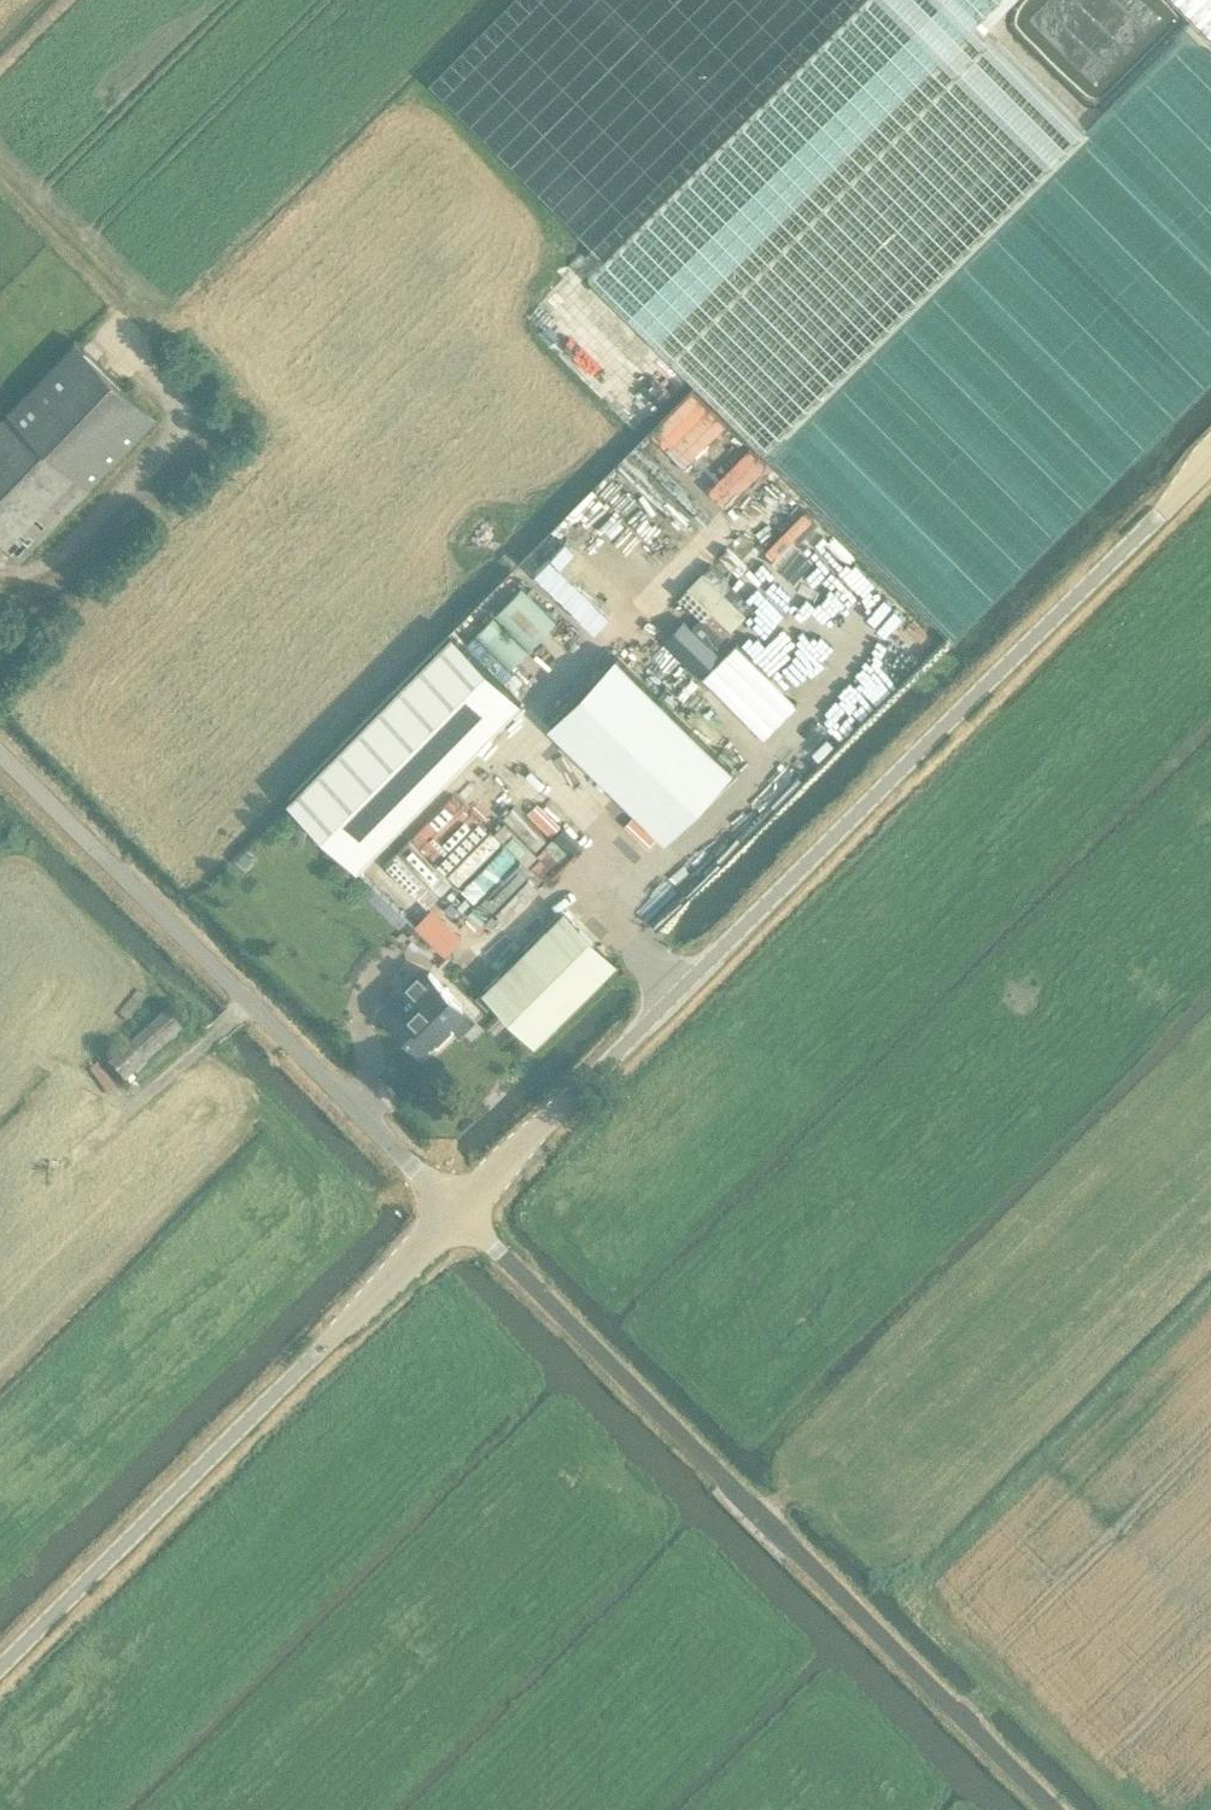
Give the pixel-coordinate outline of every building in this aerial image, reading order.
[(588,275),(764,451),(1086,130),(977,21),(998,0),(863,0),(588,275)] [(1210,34),(1210,0),(1177,0),(1210,34)] [(19,560),(156,417),(74,339),(5,410),(7,411),(0,418),(0,542),(19,560)] [(683,619),(666,636),(703,672),(721,653),(685,619),(684,618),(683,619)] [(453,630),(289,797),(338,844),(359,865),(523,699),(453,630)] [(737,642),(704,675),(764,735),(797,702),(737,642)] [(618,654),(549,725),(665,840),(736,769),(618,654)] [(501,979),(488,992),(538,1042),(606,974),(554,923),(500,979),(501,979)] [(414,986),(387,1014),(422,1049),(434,1037),(438,1042),(455,1026),(462,1033),(477,1018),(465,1006),(430,971),(424,977),(416,969),(407,979),(414,986)] [(164,1015),(108,1067),(125,1086),(181,1034),(164,1015)]
